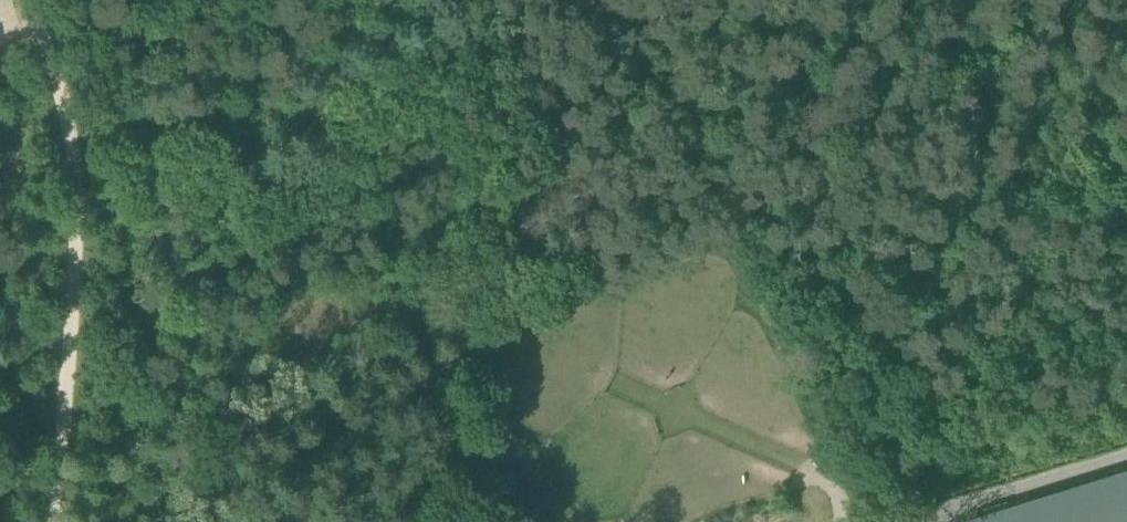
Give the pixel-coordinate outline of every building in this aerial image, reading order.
[(974,516),(976,521),(1126,521),(1126,469),(974,516)]
